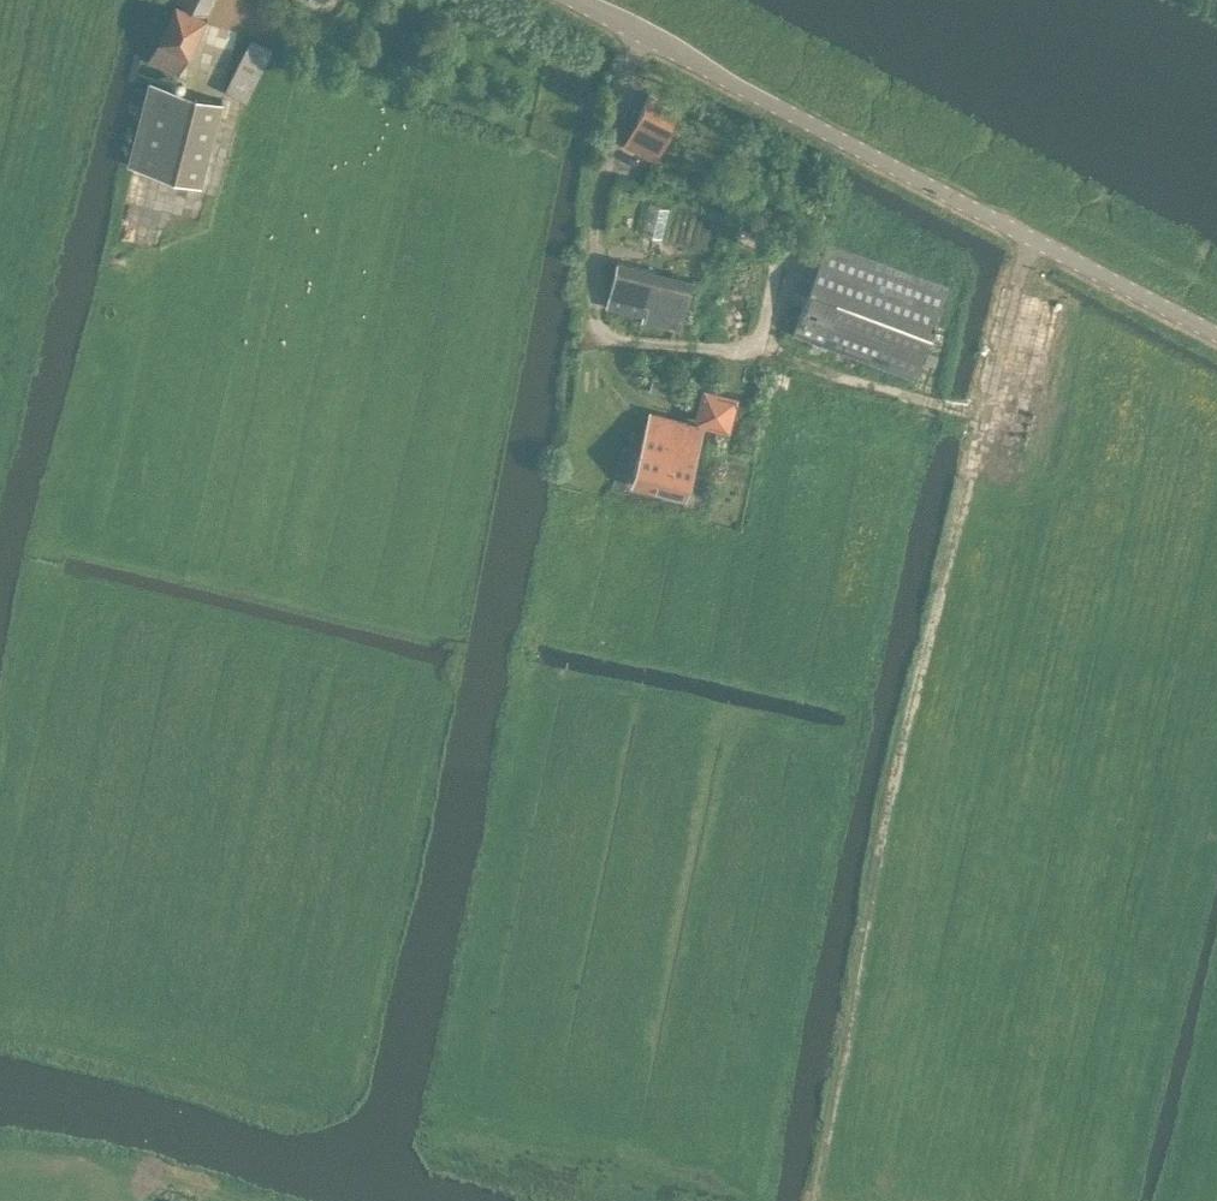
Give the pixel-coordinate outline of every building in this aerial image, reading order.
[(180,0),(176,0),(149,59),(179,74),(208,13),(180,0)] [(208,13),(214,0),(180,0),(208,13)] [(274,48),(252,37),(225,90),(247,101),(274,48)] [(129,164),(201,183),(222,99),(150,80),(129,164)] [(135,92),(143,94),(145,87),(137,85),(135,92)] [(712,256),(733,197),(652,168),(656,160),(656,161),(681,111),(650,94),(644,106),(625,144),(606,199),(611,200),(601,231),(624,239),(627,229),(681,245),(712,256)] [(914,377),(948,287),(828,242),(794,333),(914,377)] [(681,332),(693,280),(617,262),(605,313),(681,332)] [(649,390),(670,395),(673,384),(652,379),(649,390)] [(729,428),(737,395),(704,387),(696,420),(729,428)] [(688,493),(693,472),(704,426),(703,426),(701,435),(663,426),(665,417),(650,413),(633,479),(688,493)]
